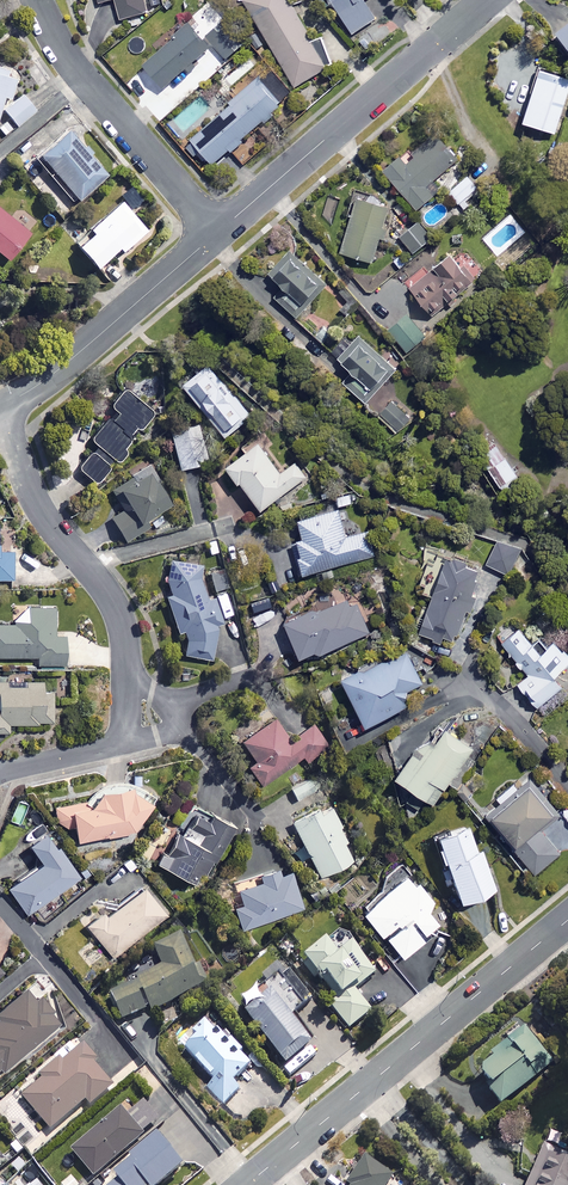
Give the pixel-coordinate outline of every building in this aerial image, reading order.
[(119,19),(146,11),(142,0),(113,0),(119,19)] [(293,86),(330,65),(319,35),(308,39),(285,0),(242,0),(293,86)] [(350,33),(374,17),(362,0),(329,0),(350,33)] [(553,30),(567,51),(567,19),(553,30)] [(222,21),(205,37),(225,61),(243,46),(222,21)] [(208,46),(187,22),(141,63),(161,87),(208,46)] [(16,79),(2,75),(5,67),(0,66),(0,106),(15,125),(34,109),(14,84),(16,79)] [(538,68),(520,121),(553,132),(567,86),(567,77),(538,68)] [(280,101),(257,75),(188,138),(212,163),(280,101)] [(105,172),(66,126),(36,152),(75,198),(105,172)] [(456,157),(434,132),(402,159),(398,155),(381,170),(415,208),(432,193),(424,185),(456,157)] [(475,200),(467,190),(474,184),(467,176),(449,191),(465,209),(475,200)] [(387,205),(354,197),(339,251),(372,260),(387,205)] [(144,228),(120,199),(87,227),(90,230),(74,243),(92,265),(116,245),(120,249),(144,228)] [(6,258),(28,231),(0,209),(0,253),(6,258)] [(417,222),(398,237),(410,251),(429,236),(417,222)] [(470,282),(445,251),(429,263),(432,267),(408,287),(431,314),(470,282)] [(323,285),(286,253),(268,274),(284,287),(275,298),(296,316),(323,285)] [(425,336),(406,314),(387,330),(406,352),(425,336)] [(356,335),(336,356),(367,386),(387,365),(356,335)] [(247,411),(206,363),(182,383),(200,404),(202,402),(226,429),(247,411)] [(148,378),(135,384),(140,396),(153,390),(148,378)] [(401,391),(389,379),(366,403),(386,422),(402,405),(394,398),(401,391)] [(108,401),(117,409),(111,416),(108,413),(86,439),(115,465),(127,450),(122,446),(132,435),(127,431),(133,423),(138,428),(153,411),(123,385),(108,401)] [(183,426),(168,429),(178,469),(192,465),(183,426)] [(278,472),(256,441),(224,463),(236,480),(239,478),(259,508),(305,476),(295,461),(278,472)] [(517,476),(494,444),(478,455),(501,487),(517,476)] [(109,465),(90,448),(75,465),(94,482),(109,465)] [(167,502),(146,467),(109,489),(120,508),(108,515),(123,540),(147,526),(141,516),(167,502)] [(211,492),(210,472),(192,473),(193,493),(211,492)] [(345,535),(338,508),(297,518),(301,536),(292,538),(301,573),(373,554),(367,530),(345,535)] [(519,550),(497,540),(486,564),(508,574),(519,550)] [(11,577),(9,549),(0,550),(0,578),(11,577)] [(477,566),(444,554),(417,630),(441,639),(443,633),(453,636),(460,614),(463,615),(471,593),(468,591),(477,566)] [(197,561),(169,556),(162,575),(168,594),(162,596),(173,632),(183,629),(180,654),(210,657),(214,619),(231,613),(223,591),(205,598),(195,568),(197,561)] [(312,598),(316,609),(311,611),(310,609),(283,619),(297,655),(315,648),(316,652),(368,632),(354,595),(333,603),(328,591),(312,598)] [(53,605),(27,606),(27,622),(0,623),(0,656),(37,656),(37,664),(64,663),(63,635),(53,635),(53,605)] [(515,624),(498,639),(527,672),(516,682),(536,707),(560,686),(551,675),(567,660),(567,657),(551,637),(537,650),(515,624)] [(420,681),(404,647),(341,678),(363,724),(404,704),(398,692),(420,681)] [(0,681),(0,731),(7,731),(7,723),(54,721),(53,691),(41,691),(41,679),(0,681)] [(288,740),(273,717),(239,739),(253,760),(245,766),(258,785),(302,755),(305,760),(327,745),(313,724),(288,740)] [(472,747),(443,726),(431,743),(424,737),(418,744),(416,742),(393,773),(432,802),(472,747)] [(314,790),(308,777),(289,786),(294,798),(314,790)] [(516,789),(510,782),(495,794),(500,800),(487,811),(514,843),(511,846),(533,873),(559,852),(539,828),(556,814),(527,779),(516,789)] [(53,808),(55,819),(66,828),(72,827),(74,840),(130,831),(147,799),(120,785),(95,789),(97,799),(53,808)] [(349,838),(330,802),(320,807),(319,805),(290,820),(319,876),(352,859),(343,842),(349,838)] [(206,815),(194,809),(186,823),(180,820),(157,863),(192,882),(199,868),(204,871),(229,824),(208,813),(206,815)] [(434,844),(432,844),(437,860),(441,859),(454,899),(491,887),(478,848),(473,850),(464,823),(431,834),(434,844)] [(78,876),(44,828),(25,842),(39,861),(5,885),(25,913),(78,876)] [(276,872),(273,864),(255,870),(256,874),(233,883),(241,903),(232,906),(240,928),(300,906),(286,868),(276,872)] [(433,902),(415,881),(411,884),(403,875),(359,911),(379,936),(381,934),(400,957),(422,939),(420,936),(436,923),(425,909),(433,902)] [(163,911),(138,882),(102,913),(97,907),(81,921),(112,956),(163,911)] [(194,971),(178,936),(152,948),(160,966),(106,991),(119,1020),(148,1006),(150,1010),(205,985),(197,970),(194,971)] [(374,972),(346,938),(332,950),(323,939),(301,957),(334,998),(328,1003),(348,1028),(370,1010),(353,989),(374,972)] [(309,1042),(290,1019),(311,1002),(280,966),(235,1005),(284,1063),(309,1042)] [(23,986),(0,1005),(0,1069),(2,1072),(62,1023),(39,995),(34,999),(23,986)] [(226,1042),(204,1020),(191,1033),(195,1036),(182,1048),(213,1080),(206,1086),(223,1104),(239,1089),(231,1080),(248,1064),(236,1051),(239,1049),(229,1039),(226,1042)] [(551,1063),(524,1028),(473,1068),(487,1086),(485,1088),(498,1105),(551,1063)] [(96,1060),(82,1044),(62,1061),(58,1058),(39,1075),(42,1078),(21,1096),(51,1130),(85,1100),(90,1105),(112,1085),(93,1063),(96,1060)] [(141,1134),(119,1108),(70,1151),(92,1177),(141,1134)] [(180,1164),(154,1135),(111,1173),(116,1179),(109,1184),(156,1184),(180,1164)] [(547,1135),(523,1184),(567,1184),(567,1146),(547,1135)] [(363,1155),(343,1182),(347,1184),(389,1184),(394,1178),(363,1155)]
